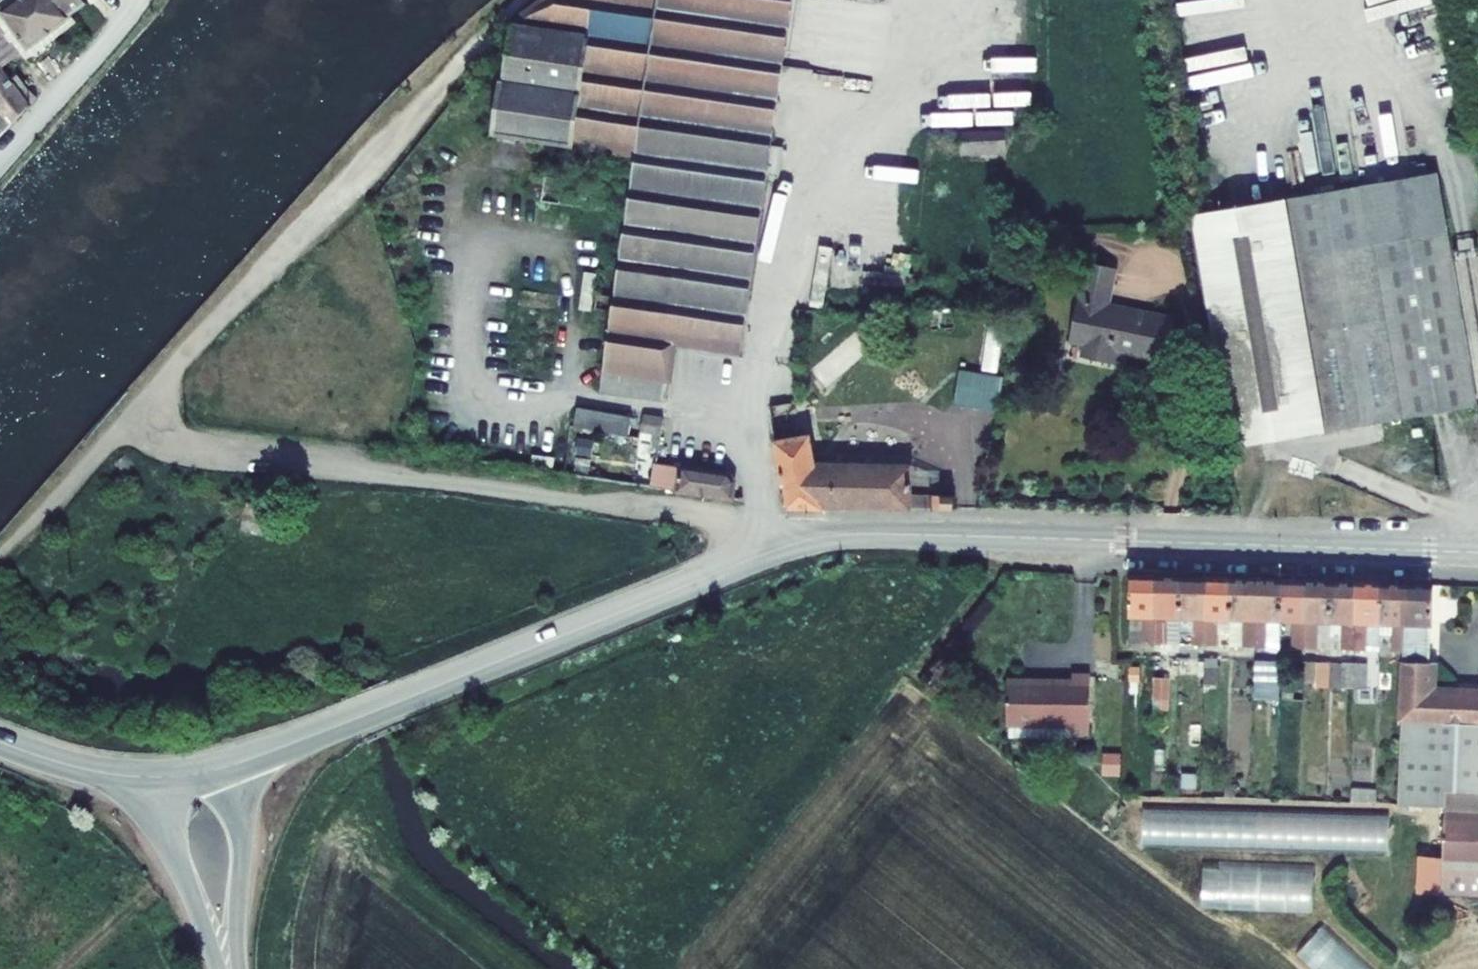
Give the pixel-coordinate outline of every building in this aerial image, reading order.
[(0,11),(0,111),(11,126),(37,97),(28,88),(17,75),(11,80),(2,68),(28,48),(29,49),(73,16),(72,14),(88,2),(86,0),(15,0),(0,11)] [(15,0),(0,0),(0,11),(15,0)] [(514,37),(510,65),(507,65),(499,126),(635,144),(603,393),(668,402),(676,344),(741,352),(787,0),(544,0),(519,22),(516,21),(514,37)] [(1031,102),(1031,72),(995,71),(994,101),(1031,102)] [(3,134),(11,126),(0,111),(0,129),(3,134)] [(1475,408),(1435,173),(1286,198),(1326,433),(1475,408)] [(547,184),(545,197),(568,201),(571,188),(547,184)] [(1286,198),(1188,215),(1228,450),(1326,433),(1286,198)] [(1112,271),(1081,265),(1065,342),(1081,345),(1078,359),(1107,365),(1110,351),(1162,361),(1170,323),(1104,309),(1112,271)] [(957,376),(952,410),(996,416),(1001,382),(957,376)] [(665,420),(645,417),(643,433),(663,436),(665,420)] [(821,502),(819,460),(818,434),(783,435),(784,482),(788,482),(789,505),(821,507),(821,502)] [(821,502),(910,506),(932,508),(957,509),(958,495),(910,492),(912,466),(819,460),(821,502)] [(660,461),(656,487),(731,498),(733,486),(727,471),(660,461)] [(268,505),(247,501),(242,531),(263,535),(268,505)] [(1132,579),(1129,647),(1155,648),(1156,619),(1154,619),(1155,600),(1159,600),(1160,580),(1132,579)] [(1183,581),(1160,580),(1159,600),(1155,600),(1154,619),(1156,619),(1155,648),(1180,648),(1180,637),(1183,581)] [(1183,581),(1180,637),(1194,638),(1194,649),(1205,649),(1207,621),(1204,621),(1205,602),(1209,602),(1210,582),(1183,581)] [(1232,623),(1234,583),(1210,582),(1209,602),(1205,602),(1204,621),(1207,621),(1205,649),(1217,649),(1218,636),(1231,637),(1232,623)] [(1261,584),(1234,583),(1232,623),(1245,624),(1244,650),(1255,650),(1255,648),(1257,623),(1255,623),(1256,604),(1260,604),(1261,584)] [(1257,623),(1255,648),(1255,650),(1268,652),(1280,654),(1282,624),(1284,584),(1261,584),(1260,604),(1256,604),(1255,623),(1257,623)] [(1311,585),(1284,584),(1282,624),(1295,625),(1294,652),(1305,652),(1306,651),(1307,624),(1305,624),(1306,605),(1310,605),(1311,585)] [(1334,586),(1311,585),(1310,605),(1306,605),(1305,624),(1307,624),(1306,651),(1305,652),(1331,653),(1332,626),(1334,586)] [(1361,587),(1334,586),(1332,626),(1331,653),(1355,654),(1357,626),(1355,626),(1356,607),(1360,607),(1361,587)] [(1382,639),(1382,628),(1384,588),(1361,587),(1360,607),(1356,607),(1355,626),(1357,626),(1355,654),(1368,654),(1369,639),(1382,639)] [(1412,589),(1384,588),(1382,628),(1396,629),(1394,656),(1406,656),(1408,628),(1406,628),(1406,608),(1411,608),(1412,589)] [(1443,898),(1477,900),(1477,688),(1477,697),(1431,694),(1433,665),(1429,664),(1429,657),(1434,589),(1412,589),(1411,608),(1406,608),(1406,628),(1408,628),(1406,656),(1399,745),(1452,747),(1448,811),(1439,810),(1433,897),(1443,898)] [(1231,637),(1230,650),(1244,650),(1245,624),(1232,623),(1231,637)] [(1217,663),(1205,663),(1203,687),(1215,688),(1217,663)] [(1255,665),(1252,702),(1277,703),(1279,667),(1255,665)] [(1316,666),(1305,666),(1304,686),(1315,687),(1316,666)] [(1315,687),(1315,691),(1328,692),(1330,666),(1316,666),(1315,687)] [(1355,668),(1330,666),(1328,692),(1353,693),(1355,668)] [(1139,668),(1129,668),(1129,683),(1139,683),(1139,668)] [(1355,668),(1353,693),(1367,694),(1368,668),(1355,668)] [(1075,680),(1012,677),(1010,721),(1013,721),(1013,735),(1052,737),(1052,725),(1073,726),(1072,735),(1089,736),(1093,675),(1076,674),(1075,680)] [(1169,679),(1153,679),(1153,700),(1161,701),(1160,711),(1168,711),(1169,679)] [(1052,725),(1052,737),(1072,738),(1072,735),(1073,726),(1052,725)] [(1452,747),(1399,745),(1395,809),(1439,810),(1448,811),(1452,747)] [(1120,755),(1103,755),(1102,775),(1119,775),(1120,755)] [(1197,776),(1182,776),(1181,789),(1196,789),(1197,776)] [(1141,807),(1140,843),(1387,849),(1388,813),(1141,807)] [(1200,909),(1312,912),(1313,865),(1201,862),(1200,909)]
